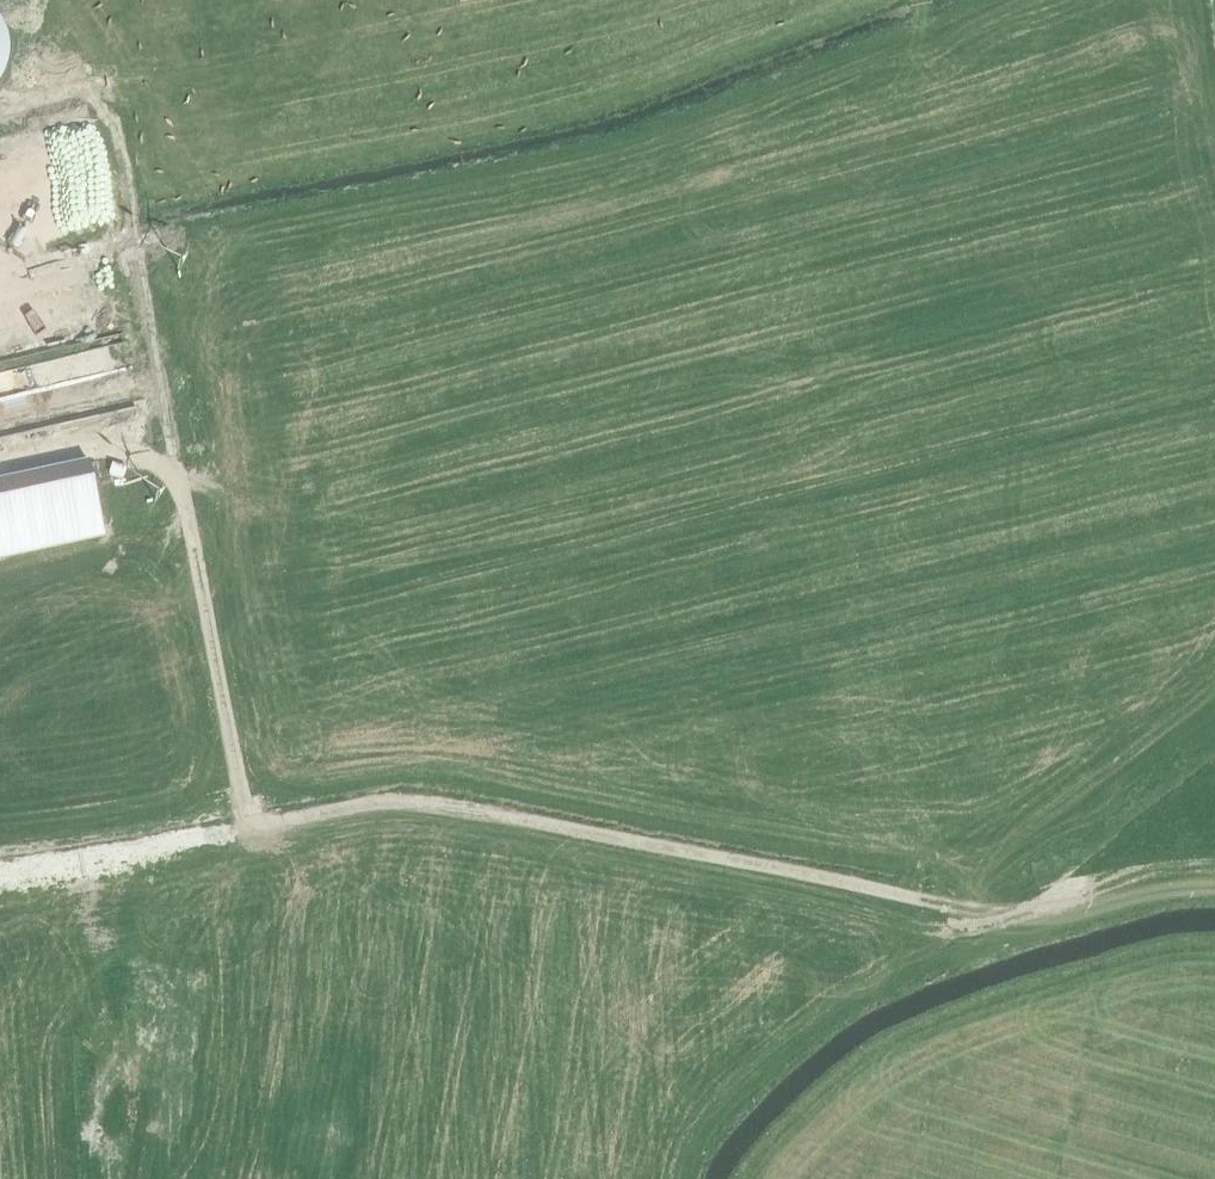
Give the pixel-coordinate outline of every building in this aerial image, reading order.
[(80,166),(98,161),(85,112),(66,117),(80,166)] [(111,412),(105,390),(139,381),(134,364),(138,363),(129,327),(0,359),(0,439),(111,412)] [(116,406),(116,430),(108,430),(108,441),(138,442),(139,407),(116,406)]
